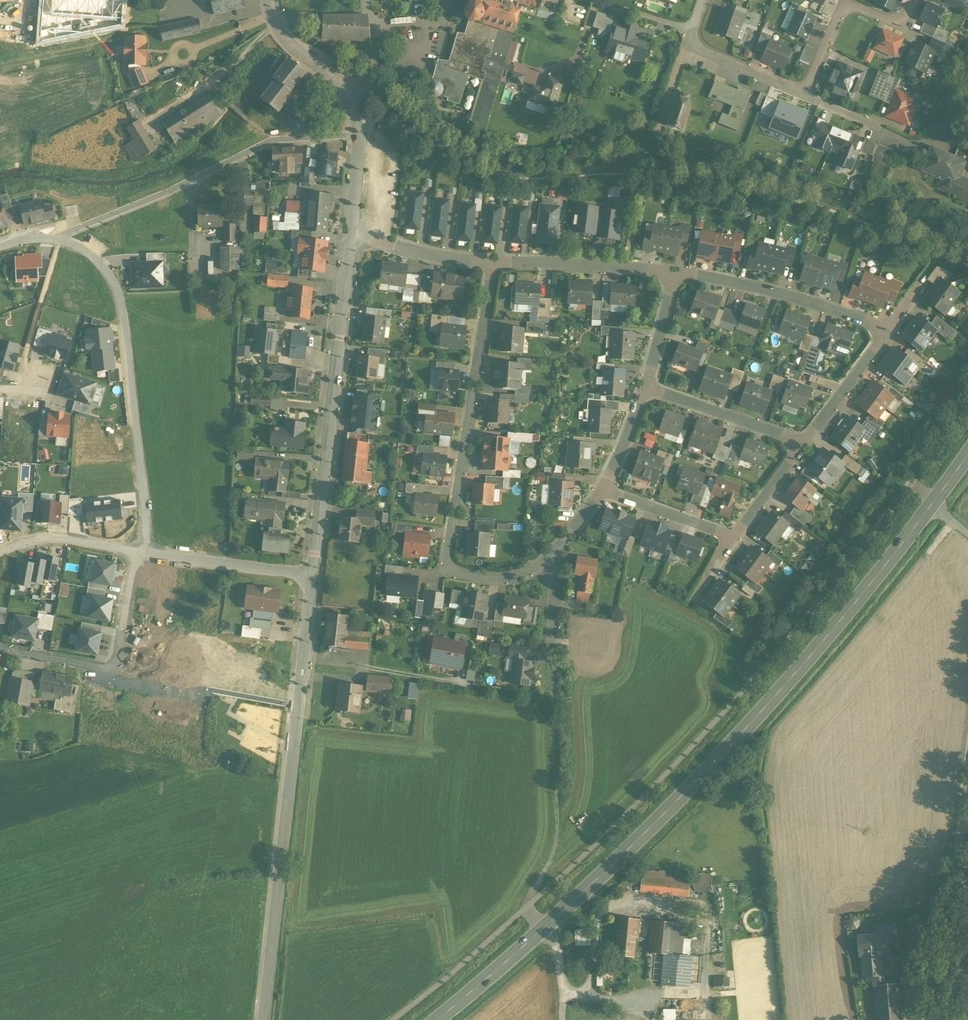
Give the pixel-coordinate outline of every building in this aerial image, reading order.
[(123,0),(42,0),(39,43),(121,26),(123,0)] [(213,15),(244,8),(242,0),(210,0),(213,15)] [(396,10),(395,0),(371,0),(372,11),(396,10)] [(508,0),(468,0),(469,6),(471,5),(473,5),(476,5),(478,6),(480,8),(481,10),(482,13),(482,16),(481,19),(479,20),(476,22),(513,33),(519,12),(521,4),(521,3),(509,0),(508,0)] [(521,3),(521,4),(519,12),(536,17),(541,0),(522,0),(521,3)] [(945,4),(962,12),(967,0),(947,0),(945,4)] [(944,11),(927,3),(919,19),(924,21),(937,27),(944,11)] [(791,11),(796,13),(796,12),(804,16),(807,9),(794,4),(791,11)] [(482,16),(482,13),(481,10),(480,8),(478,6),(476,5),(473,5),(471,5),(469,6),(466,8),(465,11),(464,14),(465,17),(466,20),(469,22),(473,23),(476,22),(479,20),(481,19),(482,16)] [(743,16),(723,9),(715,32),(735,39),(741,22),(743,16)] [(761,15),(746,10),(743,16),(741,22),(757,28),(761,15)] [(614,17),(597,12),(592,27),(609,33),(614,17)] [(796,13),(787,32),(805,39),(813,20),(804,16),(796,12),(796,13)] [(366,17),(311,17),(311,28),(322,29),(322,38),(368,41),(369,41),(369,40),(368,18),(366,17)] [(197,20),(186,22),(189,35),(200,32),(201,32),(201,31),(198,20),(199,20),(198,19),(197,19),(197,20)] [(937,27),(924,21),(919,32),(932,38),(933,38),(932,38),(934,33),(937,27)] [(186,22),(168,26),(170,39),(189,35),(186,22)] [(513,33),(476,22),(473,23),(469,22),(465,35),(458,34),(449,64),(438,61),(432,83),(434,82),(437,83),(439,84),(441,87),(441,89),(441,92),(440,94),(449,97),(448,100),(457,103),(466,80),(468,74),(482,80),(470,121),(477,123),(475,132),(480,138),(481,138),(503,62),(504,62),(513,33)] [(637,27),(626,23),(623,31),(620,31),(620,29),(616,28),(615,27),(612,33),(606,52),(607,52),(608,49),(630,56),(629,59),(643,63),(645,57),(644,56),(648,44),(647,43),(647,45),(631,40),(635,27),(637,27)] [(168,26),(159,28),(162,41),(170,39),(168,26)] [(902,39),(882,30),(874,48),(894,57),(902,39)] [(128,65),(128,74),(139,69),(139,65),(143,65),(144,65),(144,64),(144,58),(145,58),(146,58),(146,57),(146,54),(146,50),(146,46),(146,45),(145,45),(144,45),(144,39),(145,39),(145,38),(144,38),(126,38),(125,38),(125,39),(125,45),(125,46),(125,47),(125,56),(125,57),(125,58),(125,64),(125,65),(126,65),(128,65)] [(933,38),(932,38),(928,49),(933,51),(933,52),(939,54),(944,43),(933,38)] [(784,47),(776,43),(776,44),(769,42),(762,59),(770,62),(769,64),(776,66),(776,65),(783,68),(791,51),(784,48),(784,47)] [(928,49),(914,43),(905,64),(923,73),(933,52),(933,51),(928,49)] [(807,44),(802,59),(812,62),(817,48),(807,44)] [(876,50),(870,47),(866,55),(872,58),(876,50)] [(288,60),(273,79),(275,81),(261,100),(277,112),(293,93),(290,91),(305,72),(288,60)] [(861,73),(837,63),(826,90),(850,100),(861,73)] [(139,69),(128,74),(128,75),(133,88),(134,89),(135,89),(146,84),(147,83),(142,70),(141,68),(140,69),(139,69)] [(878,70),(868,96),(884,102),(891,86),(885,83),(889,75),(878,70)] [(524,76),(509,72),(507,80),(521,84),(524,76)] [(545,91),(533,87),(529,100),(526,108),(535,110),(538,103),(553,107),(562,82),(549,78),(545,91)] [(740,92),(715,81),(708,98),(716,101),(716,100),(731,106),(728,116),(722,113),(718,123),(736,131),(744,112),(742,112),(750,92),(741,89),(740,92)] [(441,92),(441,89),(441,87),(439,84),(437,83),(434,82),(432,83),(429,85),(427,87),(427,90),(428,93),(429,95),(432,96),(434,97),(437,96),(439,95),(440,94),(441,92)] [(891,86),(884,102),(890,105),(895,91),(896,91),(897,88),(891,86)] [(915,108),(902,102),(905,95),(896,91),(895,91),(890,105),(885,116),(908,125),(915,108)] [(211,92),(162,123),(175,144),(207,125),(205,123),(216,116),(222,110),(211,92)] [(690,95),(681,92),(679,97),(672,103),(666,125),(683,131),(690,109),(688,100),(690,95)] [(760,92),(755,104),(762,107),(767,95),(760,92)] [(759,113),(772,118),(779,103),(766,97),(759,113)] [(779,103),(772,118),(769,127),(770,127),(789,135),(797,138),(807,114),(779,103)] [(812,135),(818,138),(823,125),(825,126),(826,121),(818,118),(813,130),(814,131),(812,135)] [(137,121),(133,123),(127,127),(135,139),(143,153),(145,156),(155,150),(137,121)] [(834,146),(840,132),(832,129),(825,126),(823,125),(818,138),(814,146),(829,152),(831,145),(834,146)] [(789,135),(770,127),(766,136),(786,143),(789,135)] [(840,132),(834,146),(840,149),(835,163),(850,170),(858,150),(859,151),(863,143),(858,141),(858,139),(840,132)] [(878,143),(865,138),(863,143),(859,151),(873,156),(878,144),(878,143)] [(135,139),(125,145),(134,159),(143,153),(135,139)] [(891,150),(878,144),(873,156),(871,161),(884,166),(891,150)] [(960,145),(955,158),(965,162),(965,163),(967,164),(967,148),(960,145)] [(300,147),(273,148),(273,164),(275,164),(275,168),(280,168),(280,173),(293,173),(293,172),(299,172),(299,163),(301,163),(300,147)] [(931,148),(922,170),(952,183),(949,192),(967,200),(967,181),(959,177),(965,163),(965,162),(955,158),(931,148)] [(320,154),(318,172),(334,174),(336,156),(320,154)] [(315,184),(317,168),(307,166),(305,183),(315,184)] [(264,186),(245,184),(243,204),(254,205),(263,206),(263,204),(264,186)] [(621,186),(609,187),(607,197),(619,199),(621,186)] [(567,190),(557,189),(556,199),(566,200),(567,190)] [(422,194),(409,192),(407,210),(420,211),(422,194)] [(329,195),(309,193),(307,214),(307,224),(306,231),(311,231),(325,231),(325,232),(326,232),(329,195)] [(9,198),(0,202),(0,205),(0,204),(5,217),(14,214),(12,207),(9,200),(9,198)] [(448,201),(435,199),(433,217),(446,219),(448,201)] [(20,204),(12,207),(14,214),(16,220),(23,218),(20,206),(20,204)] [(40,205),(30,207),(29,204),(20,206),(23,218),(25,225),(54,217),(51,207),(41,209),(40,205)] [(263,206),(254,205),(254,214),(264,215),(265,204),(263,204),(263,206)] [(474,206),(461,204),(459,222),(472,223),(474,206)] [(599,207),(575,204),(571,233),(595,236),(594,238),(619,241),(622,212),(599,209),(599,207)] [(559,207),(540,205),(538,223),(557,225),(559,207)] [(221,206),(197,206),(198,226),(222,226),(221,206)] [(500,208),(487,206),(485,224),(498,225),(500,208)] [(527,208),(514,206),(512,224),(525,225),(527,208)] [(420,211),(407,210),(405,228),(418,229),(420,211)] [(299,213),(287,212),(286,223),(299,224),(298,223),(299,213)] [(307,214),(299,213),(298,223),(307,224),(307,214)] [(265,218),(255,217),(254,232),(265,233),(265,218)] [(446,219),(433,217),(430,235),(444,237),(446,219)] [(472,223),(459,222),(457,239),(470,241),(472,223)] [(557,225),(538,223),(536,241),(554,244),(557,225)] [(234,224),(224,225),(225,242),(235,241),(234,224)] [(498,225),(485,224),(483,241),(496,243),(498,225)] [(525,225),(512,224),(509,242),(523,243),(525,225)] [(667,227),(656,225),(653,228),(652,233),(649,249),(651,249),(663,251),(667,227)] [(688,227),(683,226),(680,228),(680,230),(681,230),(679,241),(686,242),(688,227)] [(680,230),(667,227),(663,251),(663,252),(677,254),(679,241),(681,230),(680,230)] [(306,231),(291,231),(290,239),(299,240),(299,239),(304,240),(305,240),(310,240),(311,231),(306,231)] [(652,233),(646,232),(643,250),(650,251),(651,249),(649,249),(652,233)] [(720,235),(705,232),(704,241),(700,240),(697,255),(709,258),(708,259),(715,261),(720,235)] [(741,235),(736,234),(733,236),(733,238),(733,240),(732,249),(738,250),(741,235)] [(733,238),(720,235),(715,261),(716,261),(716,260),(729,262),(732,249),(733,240),(733,238)] [(303,254),(326,256),(326,250),(326,249),(326,250),(325,249),(326,243),(326,242),(325,242),(310,240),(305,240),(304,240),(299,239),(299,240),(298,253),(303,254)] [(773,247),(762,244),(759,246),(757,251),(753,267),(755,267),(767,271),(773,247)] [(238,248),(221,247),(221,270),(238,270),(238,248)] [(773,247),(767,271),(781,274),(783,264),(786,251),(786,250),(773,247)] [(789,248),(786,249),(786,250),(786,251),(783,264),(790,265),(794,249),(789,248)] [(757,251),(751,250),(747,267),(754,269),(755,267),(753,267),(757,251)] [(162,262),(163,263),(164,263),(164,254),(146,254),(146,262),(162,262)] [(326,256),(303,254),(301,268),(301,269),(312,270),(322,271),(322,272),(323,272),(323,271),(324,258),(325,258),(325,259),(326,258),(325,258),(326,256)] [(37,280),(37,277),(36,267),(41,267),(40,258),(40,255),(30,255),(30,258),(16,258),(17,281),(37,280)] [(811,257),(808,265),(805,264),(800,279),(812,282),(811,284),(818,286),(825,262),(811,257)] [(36,267),(37,277),(46,277),(51,260),(51,259),(40,258),(41,267),(36,267)] [(277,273),(278,260),(268,260),(267,273),(277,273)] [(131,263),(132,288),(163,287),(163,263),(162,262),(146,262),(131,263)] [(838,265),(825,262),(818,286),(818,287),(819,285),(832,288),(835,278),(838,265)] [(841,262),(838,264),(838,265),(835,278),(841,280),(846,264),(841,262)] [(407,266),(382,263),(379,290),(388,291),(389,283),(405,285),(406,276),(406,274),(407,266)] [(936,267),(927,280),(936,286),(941,280),(942,280),(948,272),(936,267)] [(301,268),(298,268),(297,277),(311,278),(312,270),(301,269),(301,268)] [(508,282),(517,281),(516,272),(508,272),(508,282)] [(465,277),(434,273),(434,277),(431,293),(431,297),(462,301),(465,277)] [(421,275),(406,274),(406,276),(411,277),(409,294),(419,295),(419,292),(421,275)] [(288,277),(268,275),(267,285),(287,287),(288,277)] [(434,277),(421,275),(419,292),(431,293),(434,277)] [(867,275),(863,276),(861,281),(856,296),(857,297),(869,301),(878,279),(867,275)] [(856,279),(849,296),(856,299),(857,297),(856,296),(861,281),(856,279)] [(890,284),(878,279),(869,301),(882,306),(885,298),(890,284)] [(942,280),(941,280),(936,286),(934,289),(932,287),(928,294),(929,294),(924,300),(933,307),(934,305),(944,313),(951,304),(950,304),(958,293),(942,280)] [(893,281),(890,282),(890,284),(885,298),(893,301),(900,284),(893,281)] [(591,283),(570,282),(568,302),(590,304),(591,283)] [(539,285),(516,283),(515,304),(538,306),(538,298),(539,285)] [(634,286),(611,285),(610,295),(610,304),(611,304),(633,305),(634,286)] [(311,289),(293,287),(290,317),(308,319),(311,289)] [(720,299),(698,291),(691,310),(699,313),(699,314),(700,315),(701,314),(713,318),(717,307),(720,299)] [(610,295),(602,294),(602,301),(601,310),(610,311),(611,304),(610,304),(610,295)] [(551,299),(538,298),(538,306),(537,317),(549,318),(551,299)] [(602,301),(592,301),(591,320),(600,320),(601,310),(602,301)] [(765,310),(745,303),(738,323),(758,330),(765,310)] [(265,319),(277,320),(278,307),(266,306),(265,319)] [(717,307),(713,318),(711,324),(718,327),(720,321),(724,310),(717,307)] [(737,312),(724,308),(724,310),(720,321),(732,325),(737,312)] [(391,311),(376,309),(375,318),(384,319),(383,326),(390,326),(391,311)] [(809,320),(786,312),(779,331),(801,339),(802,339),(804,333),(809,320)] [(448,317),(431,315),(430,324),(443,326),(443,325),(447,325),(448,317)] [(929,325),(917,316),(901,337),(920,351),(935,331),(935,330),(929,325)] [(951,327),(936,316),(929,325),(935,330),(935,331),(943,337),(951,327)] [(375,318),(365,317),(362,341),(381,343),(383,326),(384,319),(375,318)] [(545,323),(526,322),(526,333),(544,334),(545,323)] [(267,323),(266,329),(277,330),(277,331),(284,332),(284,325),(267,323)] [(853,334),(827,324),(820,341),(821,342),(819,349),(829,353),(832,346),(846,351),(853,334)] [(447,325),(443,325),(443,326),(441,346),(462,348),(465,327),(447,325)] [(622,328),(601,326),(600,335),(611,336),(611,333),(622,334),(622,328)] [(36,336),(49,339),(50,335),(51,336),(52,332),(38,328),(36,336)] [(257,328),(254,353),(268,355),(274,355),(276,340),(277,331),(277,330),(266,329),(257,328)] [(523,329),(501,328),(499,351),(521,352),(523,329)] [(109,329),(94,331),(87,332),(88,339),(85,339),(87,351),(92,350),(95,371),(108,370),(113,369),(109,329)] [(307,333),(292,332),(289,357),(304,359),(307,333)] [(622,334),(611,333),(611,336),(610,358),(632,359),(633,334),(622,334)] [(814,337),(804,333),(802,339),(801,339),(798,349),(808,353),(810,348),(814,337)] [(50,335),(49,339),(46,349),(45,354),(52,356),(51,358),(58,360),(58,358),(65,360),(71,341),(65,340),(65,338),(57,335),(56,337),(51,336),(50,335)] [(49,339),(36,336),(33,346),(46,349),(49,339)] [(279,340),(276,340),(274,355),(268,355),(267,364),(278,365),(279,356),(277,356),(279,340)] [(19,347),(0,341),(0,367),(5,369),(12,371),(15,362),(16,363),(18,356),(16,356),(19,347)] [(709,344),(698,341),(695,349),(702,352),(702,353),(706,354),(709,344)] [(695,349),(679,343),(672,361),(685,366),(685,367),(695,371),(702,353),(702,352),(695,349)] [(846,351),(832,346),(829,353),(844,358),(846,351)] [(385,350),(367,348),(366,357),(377,359),(377,364),(384,365),(385,350)] [(808,353),(801,372),(810,375),(815,376),(819,367),(814,365),(819,353),(818,351),(810,348),(808,353)] [(905,356),(893,348),(878,368),(885,373),(887,371),(902,382),(910,372),(912,374),(917,367),(917,366),(905,356)] [(927,363),(909,350),(905,356),(917,366),(917,367),(922,370),(927,363)] [(366,357),(359,357),(357,377),(366,377),(367,380),(371,380),(374,378),(375,378),(377,364),(377,359),(366,357)] [(532,359),(517,358),(516,365),(520,365),(520,367),(531,367),(532,359)] [(444,362),(436,361),(435,370),(439,370),(443,370),(444,362)] [(453,364),(444,362),(443,370),(452,371),(453,364)] [(516,365),(495,363),(494,379),(495,379),(494,387),(515,388),(518,388),(519,387),(520,367),(520,365),(516,365)] [(954,381),(959,374),(943,363),(938,370),(954,381)] [(929,366),(927,372),(933,375),(936,368),(929,366)] [(308,371),(284,369),(272,368),(271,379),(287,380),(286,392),(305,394),(308,371)] [(730,376),(707,369),(700,390),(723,398),(726,388),(730,377),(730,376)] [(732,369),(730,376),(730,377),(726,388),(736,392),(743,372),(732,369)] [(443,370),(439,370),(437,388),(456,390),(458,372),(452,371),(443,370)] [(615,370),(604,370),(602,395),(621,396),(623,371),(615,370)] [(69,398),(75,400),(89,404),(90,403),(95,384),(64,375),(59,393),(70,396),(69,398)] [(783,378),(773,375),(768,389),(778,393),(783,378)] [(815,376),(810,375),(808,381),(823,386),(825,379),(815,376)] [(791,381),(787,392),(785,391),(781,403),(783,404),(781,409),(782,410),(795,414),(796,414),(798,406),(804,408),(806,402),(805,401),(809,389),(799,386),(800,384),(791,381)] [(886,392),(872,382),(856,404),(869,414),(875,418),(875,417),(883,407),(884,408),(892,397),(886,392)] [(771,392),(747,384),(740,404),(764,412),(771,392)] [(530,388),(519,387),(518,388),(518,389),(515,388),(514,395),(529,396),(530,388)] [(904,397),(890,387),(886,392),(892,397),(899,403),(904,397)] [(514,395),(499,394),(499,401),(507,401),(507,402),(514,402),(514,395)] [(352,412),(377,414),(379,398),(356,395),(356,401),(353,400),(352,412)] [(271,398),(251,396),(250,404),(270,406),(271,398)] [(89,404),(75,400),(72,410),(89,415),(93,404),(90,403),(89,404)] [(499,401),(489,400),(487,422),(506,423),(507,402),(507,401),(499,401)] [(605,401),(587,400),(587,410),(590,410),(590,409),(605,410),(605,401)] [(435,405),(419,403),(418,413),(426,414),(427,412),(434,413),(435,405)] [(308,406),(290,404),(289,405),(279,404),(278,415),(288,416),(287,430),(276,429),(274,445),(287,446),(287,445),(302,447),(304,432),(305,433),(308,406)] [(605,410),(590,409),(590,410),(589,432),(608,433),(609,411),(605,410)] [(685,417),(665,410),(658,430),(677,437),(678,437),(681,429),(685,417)] [(377,414),(352,412),(351,422),(353,422),(353,428),(363,429),(375,430),(377,414)] [(434,413),(427,412),(426,414),(424,432),(451,435),(453,415),(434,413)] [(47,436),(48,436),(68,437),(69,416),(62,416),(63,414),(56,413),(55,415),(49,415),(49,419),(47,436)] [(875,418),(869,414),(865,419),(879,429),(883,423),(875,417),(875,418)] [(48,437),(48,436),(47,436),(49,419),(39,418),(38,436),(48,437)] [(847,419),(841,427),(840,427),(832,438),(849,451),(850,450),(849,449),(855,442),(856,442),(860,436),(864,431),(860,427),(846,418),(846,419),(847,419)] [(879,429),(865,419),(860,427),(864,431),(860,436),(869,443),(879,429)] [(722,430),(697,421),(689,444),(714,453),(717,444),(722,430)] [(686,431),(681,429),(678,437),(677,437),(675,443),(682,445),(686,431)] [(653,447),(657,435),(648,432),(644,445),(653,447)] [(362,435),(352,434),(347,433),(346,442),(368,444),(369,436),(362,435)] [(522,433),(522,442),(541,442),(541,433),(522,433)] [(508,440),(484,438),(484,445),(482,445),(481,453),(509,455),(509,447),(507,446),(508,440)] [(768,447),(746,439),(743,449),(739,459),(740,459),(761,467),(768,447)] [(368,444),(346,442),(342,481),(363,483),(368,444)] [(572,443),(568,443),(568,454),(571,454),(570,467),(589,468),(590,450),(594,451),(595,445),(591,444),(572,443)] [(729,448),(717,444),(714,453),(712,458),(724,463),(725,460),(729,448)] [(434,447),(417,445),(416,456),(423,457),(423,455),(433,456),(434,447)] [(743,449),(730,445),(729,448),(725,460),(738,465),(740,459),(739,459),(743,449)] [(253,450),(238,449),(237,458),(253,459),(253,450)] [(840,462),(823,449),(818,456),(813,462),(807,470),(827,485),(842,465),(843,464),(840,462)] [(673,456),(658,450),(655,458),(663,460),(661,464),(669,467),(673,456)] [(509,455),(481,453),(481,462),(483,462),(482,469),(503,470),(506,471),(506,464),(508,464),(509,455)] [(655,458),(640,453),(633,474),(655,482),(661,464),(663,460),(655,458)] [(433,456),(423,455),(423,457),(421,473),(443,476),(445,457),(433,456)] [(861,467),(845,455),(840,462),(843,464),(842,465),(855,474),(861,467)] [(289,463),(260,460),(258,477),(259,477),(259,476),(274,477),(273,491),(284,492),(286,480),(287,480),(289,463)] [(704,475),(686,469),(684,477),(681,476),(677,486),(695,492),(697,493),(699,487),(704,475)] [(565,474),(547,473),(546,485),(550,485),(551,482),(564,483),(565,474)] [(503,477),(486,476),(485,485),(492,486),(492,490),(503,490),(504,477),(503,477)] [(740,486),(716,477),(715,480),(711,494),(724,498),(718,514),(729,518),(740,486)] [(700,504),(699,506),(706,508),(711,494),(715,480),(709,478),(705,489),(700,504)] [(797,478),(783,496),(795,505),(800,509),(801,508),(807,499),(808,500),(810,498),(809,497),(814,490),(797,478)] [(564,483),(551,482),(550,485),(549,505),(571,507),(572,483),(564,483)] [(424,485),(406,483),(405,493),(409,494),(415,496),(416,494),(423,495),(424,485)] [(485,485),(474,485),(473,503),(491,505),(492,490),(492,486),(485,485)] [(697,493),(695,492),(692,501),(700,504),(705,489),(699,487),(697,493)] [(18,493),(18,500),(22,500),(21,511),(32,512),(34,494),(18,493)] [(260,495),(242,493),(242,500),(248,500),(249,500),(259,501),(260,495)] [(423,495),(416,494),(415,496),(414,513),(415,513),(416,517),(421,517),(423,514),(435,515),(437,496),(423,495)] [(60,504),(59,513),(68,514),(69,500),(69,496),(60,495),(59,504),(60,504)] [(18,500),(2,498),(0,525),(0,528),(20,530),(21,511),(22,500),(18,500)] [(81,498),(69,500),(68,514),(68,517),(83,515),(81,498)] [(284,505),(271,504),(271,502),(259,501),(249,500),(248,500),(247,518),(248,515),(271,518),(269,529),(280,530),(281,522),(282,522),(284,504),(284,505)] [(102,502),(104,521),(121,519),(119,501),(102,502)] [(58,523),(59,513),(60,504),(59,504),(40,502),(39,522),(58,523)] [(87,523),(104,521),(102,502),(85,504),(87,523)] [(800,509),(795,505),(789,515),(798,522),(803,525),(810,515),(801,508),(800,509)] [(374,513),(356,511),(355,520),(360,520),(359,524),(373,525),(374,513)] [(635,518),(614,511),(607,531),(622,537),(627,539),(628,537),(635,518)] [(381,521),(389,522),(390,513),(382,512),(381,521)] [(785,512),(780,519),(787,524),(787,525),(793,529),(798,522),(789,515),(785,512)] [(771,513),(757,532),(773,544),(787,525),(787,524),(780,519),(771,513)] [(355,520),(341,518),(340,526),(339,526),(339,527),(340,527),(340,532),(339,532),(340,532),(339,540),(357,542),(359,524),(360,520),(355,520)] [(493,522),(475,521),(474,534),(489,535),(492,536),(493,522)] [(412,524),(395,523),(394,532),(406,533),(411,533),(412,524)] [(657,524),(656,526),(647,523),(640,545),(662,553),(670,531),(662,529),(663,526),(657,524)] [(280,530),(269,529),(269,534),(264,533),(262,551),(288,554),(290,536),(279,535),(280,530)] [(429,536),(413,535),(413,534),(412,533),(411,533),(406,533),(404,546),(406,546),(406,553),(411,554),(411,556),(418,557),(418,555),(426,556),(429,536)] [(474,534),(468,533),(466,555),(487,557),(489,535),(474,534)] [(702,542),(683,535),(679,547),(676,554),(695,561),(698,555),(700,555),(702,549),(700,548),(702,542)] [(627,539),(622,537),(618,549),(630,553),(634,539),(628,537),(627,539)] [(679,547),(673,545),(669,555),(675,557),(676,554),(679,547)] [(765,557),(751,547),(743,558),(762,572),(765,567),(765,565),(769,560),(765,557)] [(782,560),(769,551),(765,557),(769,560),(778,567),(782,560)] [(675,557),(669,555),(667,561),(673,564),(675,557)] [(47,556),(46,561),(43,580),(55,582),(59,558),(47,556)] [(597,560),(577,557),(574,575),(580,576),(594,578),(597,560)] [(762,572),(743,558),(735,568),(749,579),(753,582),(756,577),(759,576),(762,572)] [(34,559),(33,564),(34,564),(30,583),(31,583),(42,585),(43,580),(46,561),(34,559)] [(93,576),(92,582),(106,585),(110,585),(114,565),(96,561),(95,567),(93,567),(91,576),(93,576)] [(33,564),(22,562),(17,585),(30,588),(31,583),(30,583),(34,564),(33,564)] [(384,575),(387,575),(388,575),(402,576),(403,567),(385,565),(384,575)] [(388,575),(387,575),(385,594),(415,597),(417,578),(416,578),(416,580),(405,578),(405,576),(402,576),(388,575)] [(594,578),(580,576),(577,591),(589,593),(591,594),(594,578)] [(753,582),(749,579),(744,585),(754,592),(757,594),(762,588),(753,582)] [(92,582),(89,581),(87,588),(105,591),(106,585),(92,582)] [(738,596),(718,581),(711,591),(731,606),(738,596)] [(59,596),(67,597),(69,585),(61,583),(59,596)] [(754,592),(744,585),(741,589),(751,597),(754,592)] [(267,589),(260,588),(260,587),(253,587),(253,588),(248,587),(245,608),(253,609),(273,611),(274,611),(274,606),(278,606),(280,591),(274,590),(274,589),(267,588),(267,589)] [(105,591),(87,588),(86,597),(92,598),(92,597),(104,599),(105,591)] [(465,626),(478,628),(479,621),(483,621),(483,619),(487,596),(465,592),(452,590),(449,604),(463,606),(461,617),(467,618),(465,626)] [(589,593),(577,591),(576,601),(588,603),(589,593)] [(731,606),(711,591),(704,601),(718,611),(724,616),(724,615),(731,606)] [(428,593),(426,606),(441,608),(442,595),(428,593)] [(92,597),(92,598),(88,617),(108,620),(109,613),(110,613),(111,608),(110,608),(111,600),(104,599),(92,597)] [(527,600),(505,597),(504,605),(505,605),(503,615),(523,618),(524,618),(526,606),(527,600)] [(504,605),(496,604),(493,621),(494,621),(502,622),(503,615),(505,605),(504,605)] [(536,608),(526,606),(524,618),(523,618),(522,623),(533,624),(536,608)] [(271,630),(273,611),(253,609),(252,618),(250,618),(249,628),(271,630)] [(724,616),(718,611),(713,618),(727,628),(732,622),(724,615),(724,616)] [(38,620),(37,628),(52,631),(55,616),(38,613),(37,620),(38,620)] [(348,617),(327,614),(324,645),(345,648),(345,647),(346,636),(346,630),(348,617)] [(16,616),(11,637),(34,642),(37,628),(38,620),(37,620),(16,616)] [(479,621),(478,628),(477,636),(491,638),(493,621),(483,619),(483,621),(479,621)] [(82,623),(80,630),(98,634),(99,626),(82,623)] [(98,634),(80,630),(76,651),(96,654),(98,648),(99,648),(100,641),(99,641),(100,634),(98,634)] [(370,633),(346,630),(346,636),(345,647),(368,650),(370,633)] [(453,642),(436,639),(436,636),(434,636),(433,638),(428,637),(425,651),(431,652),(429,663),(460,668),(465,644),(467,635),(455,633),(453,642)] [(490,643),(488,654),(497,655),(499,644),(490,643)] [(525,648),(511,646),(511,647),(510,647),(509,657),(514,657),(523,658),(524,659),(526,649),(525,649),(525,648)] [(523,658),(514,657),(511,683),(528,685),(529,679),(531,679),(532,669),(531,669),(531,663),(523,662),(523,658)] [(73,678),(43,672),(39,690),(61,695),(70,696),(72,686),(73,678)] [(391,679),(368,676),(366,691),(389,693),(391,679)] [(33,683),(11,679),(7,701),(29,704),(33,683)] [(360,687),(340,684),(337,707),(355,709),(356,699),(359,699),(360,687)] [(70,696),(61,695),(60,700),(55,700),(54,709),(72,713),(76,687),(72,686),(70,696)] [(414,720),(414,708),(404,708),(404,720),(414,720)] [(710,886),(711,883),(710,879),(708,876),(705,874),(701,873),(698,874),(695,876),(693,879),(692,883),(693,887),(695,890),(698,892),(702,892),(705,891),(708,889),(710,886)] [(689,881),(641,876),(640,891),(688,896),(689,881)] [(850,916),(850,928),(862,927),(861,916),(850,916)] [(639,920),(619,918),(615,956),(633,957),(634,940),(637,940),(637,941),(641,941),(642,937),(637,937),(639,920)] [(686,924),(651,921),(647,952),(664,954),(661,985),(688,988),(691,956),(683,955),(686,924)] [(896,925),(876,927),(876,936),(882,935),(882,940),(897,938),(896,925)] [(876,936),(859,937),(859,942),(860,951),(861,955),(863,955),(881,953),(881,954),(884,953),(882,940),(882,935),(876,936)] [(881,953),(863,955),(865,977),(883,975),(882,975),(881,962),(882,962),(881,954),(881,953)] [(876,986),(875,986),(875,987),(878,1019),(900,1019),(903,1019),(904,1019),(901,985),(901,984),(900,984),(876,986)] [(665,1008),(665,1019),(678,1019),(678,1008),(665,1008)]
